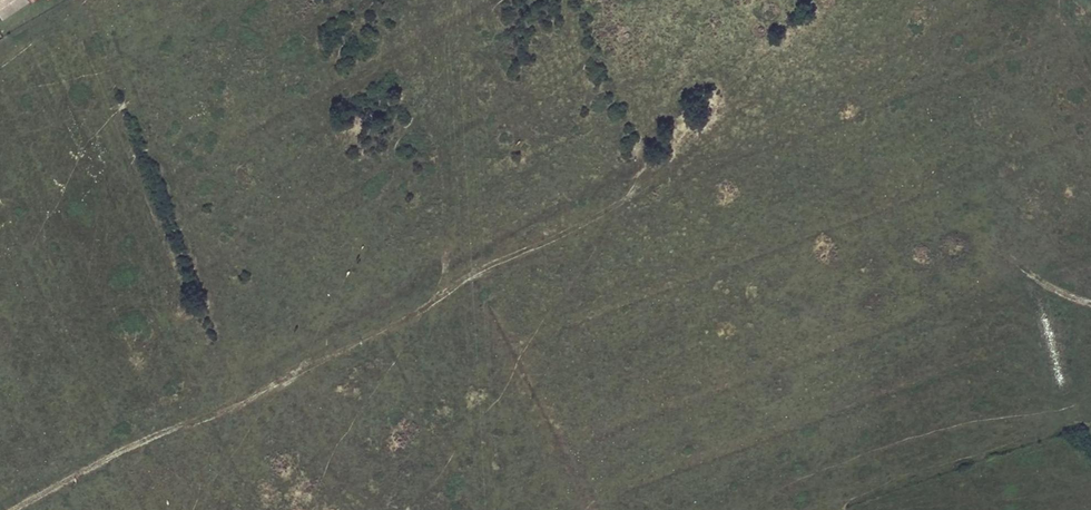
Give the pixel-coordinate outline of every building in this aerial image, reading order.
[(1,13),(20,0),(0,0),(0,12),(1,13)]
